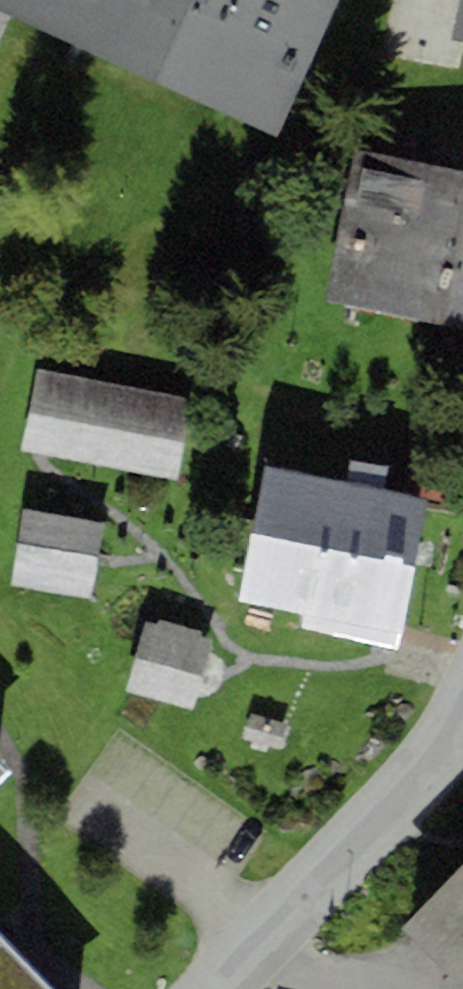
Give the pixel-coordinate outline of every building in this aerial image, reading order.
[(120,68),(150,0),(0,0),(0,15),(120,68)] [(338,0),(150,0),(120,68),(277,138),(338,0)] [(448,36),(462,40),(462,0),(456,0),(448,36)] [(356,153),(326,301),(462,328),(462,174),(356,153)] [(191,399),(37,369),(22,448),(176,478),(191,399)] [(429,500),(266,467),(238,601),(302,615),(299,628),(399,648),(401,635),(429,500)] [(105,524),(22,508),(8,584),(91,599),(105,524)] [(146,621),(126,694),(192,712),(212,639),(146,621)] [(438,958),(454,974),(444,984),(450,988),(462,988),(462,864),(403,923),(411,931),(438,958)] [(0,941),(0,988),(48,988),(0,941)]
